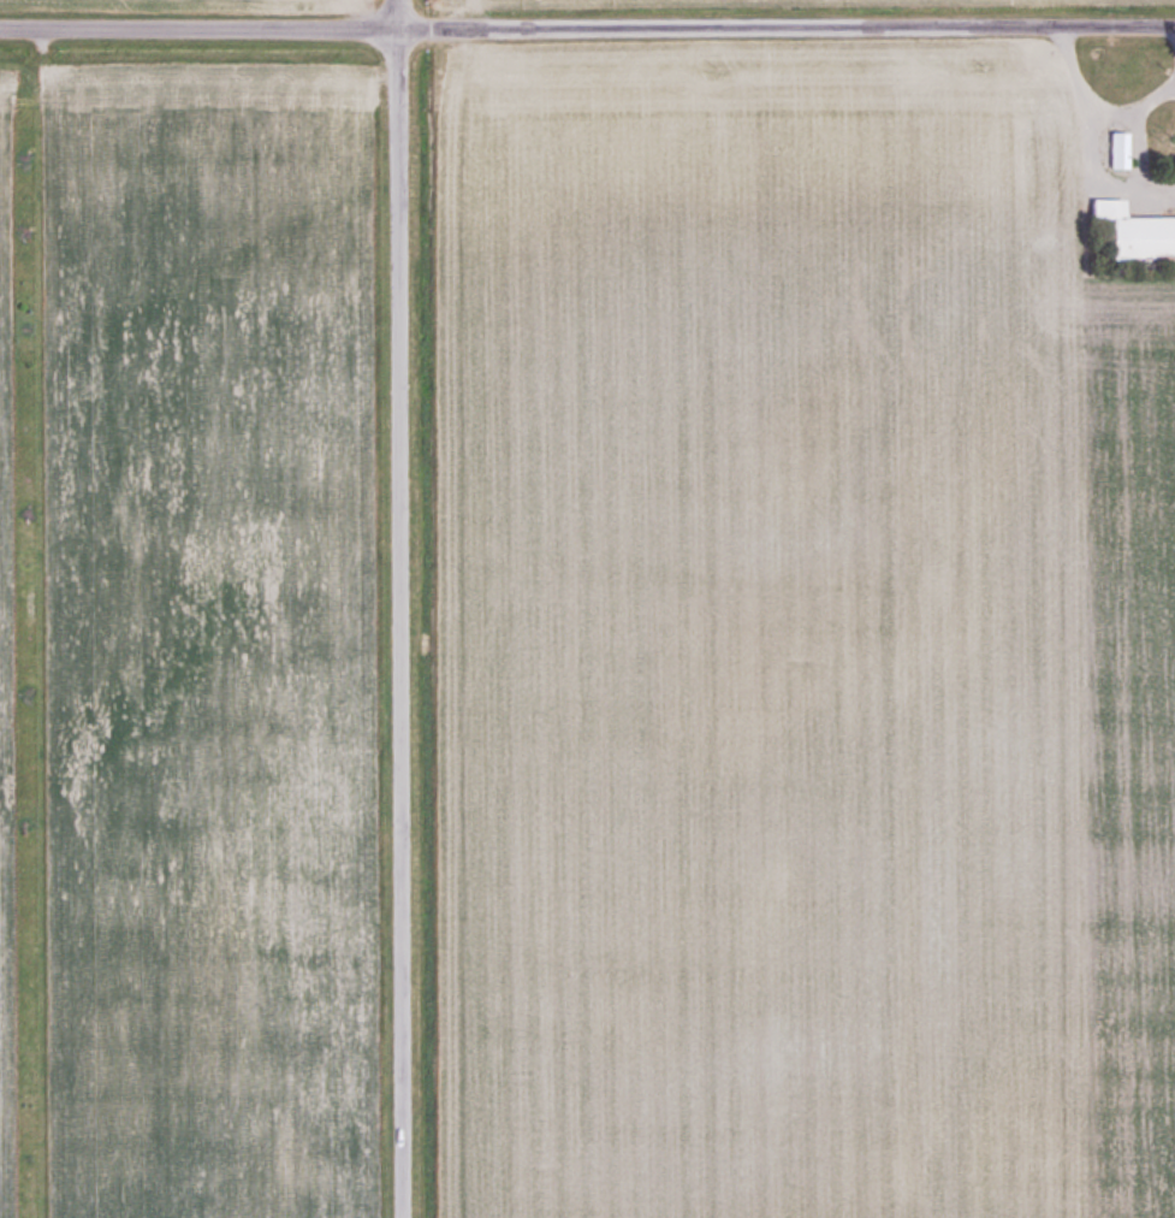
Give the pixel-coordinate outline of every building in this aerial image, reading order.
[(1109,169),(1127,169),(1127,132),(1109,132),(1109,169)] [(1123,198),(1091,198),(1091,223),(1109,223),(1109,258),(1174,259),(1174,216),(1123,216),(1123,198)]
